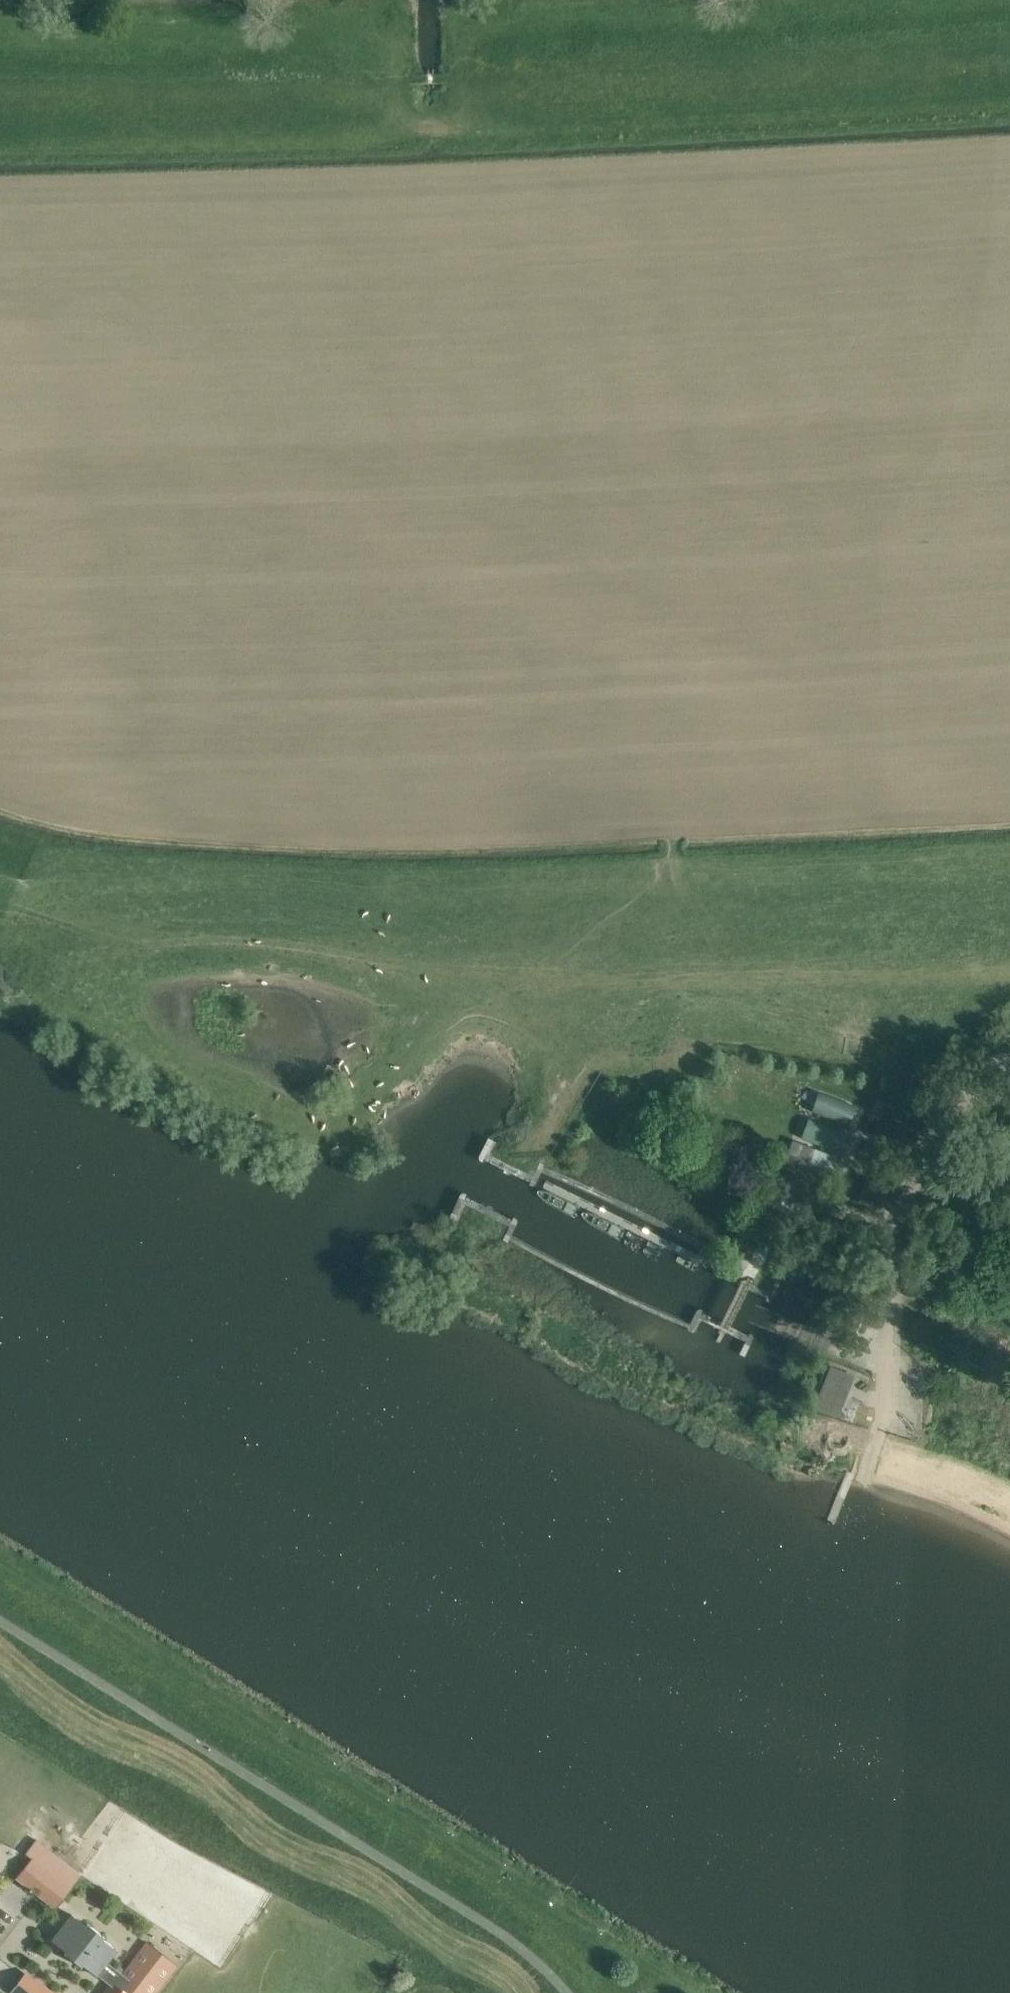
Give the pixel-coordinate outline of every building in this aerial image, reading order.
[(810,1093),(804,1110),(843,1124),(849,1105),(810,1093)] [(842,1127),(804,1114),(798,1131),(836,1143),(842,1127)] [(859,1203),(881,1209),(888,1185),(866,1179),(859,1203)] [(812,1407),(838,1417),(855,1376),(829,1365),(812,1407)] [(18,1879),(56,1909),(78,1881),(41,1851),(18,1879)] [(51,1940),(66,1951),(64,1953),(81,1966),(83,1964),(104,1980),(115,1967),(108,1961),(118,1949),(103,1938),(105,1936),(88,1922),(86,1925),(72,1913),(51,1940)] [(177,1963),(148,1940),(122,1973),(117,1970),(99,1992),(154,1992),(177,1963)]
